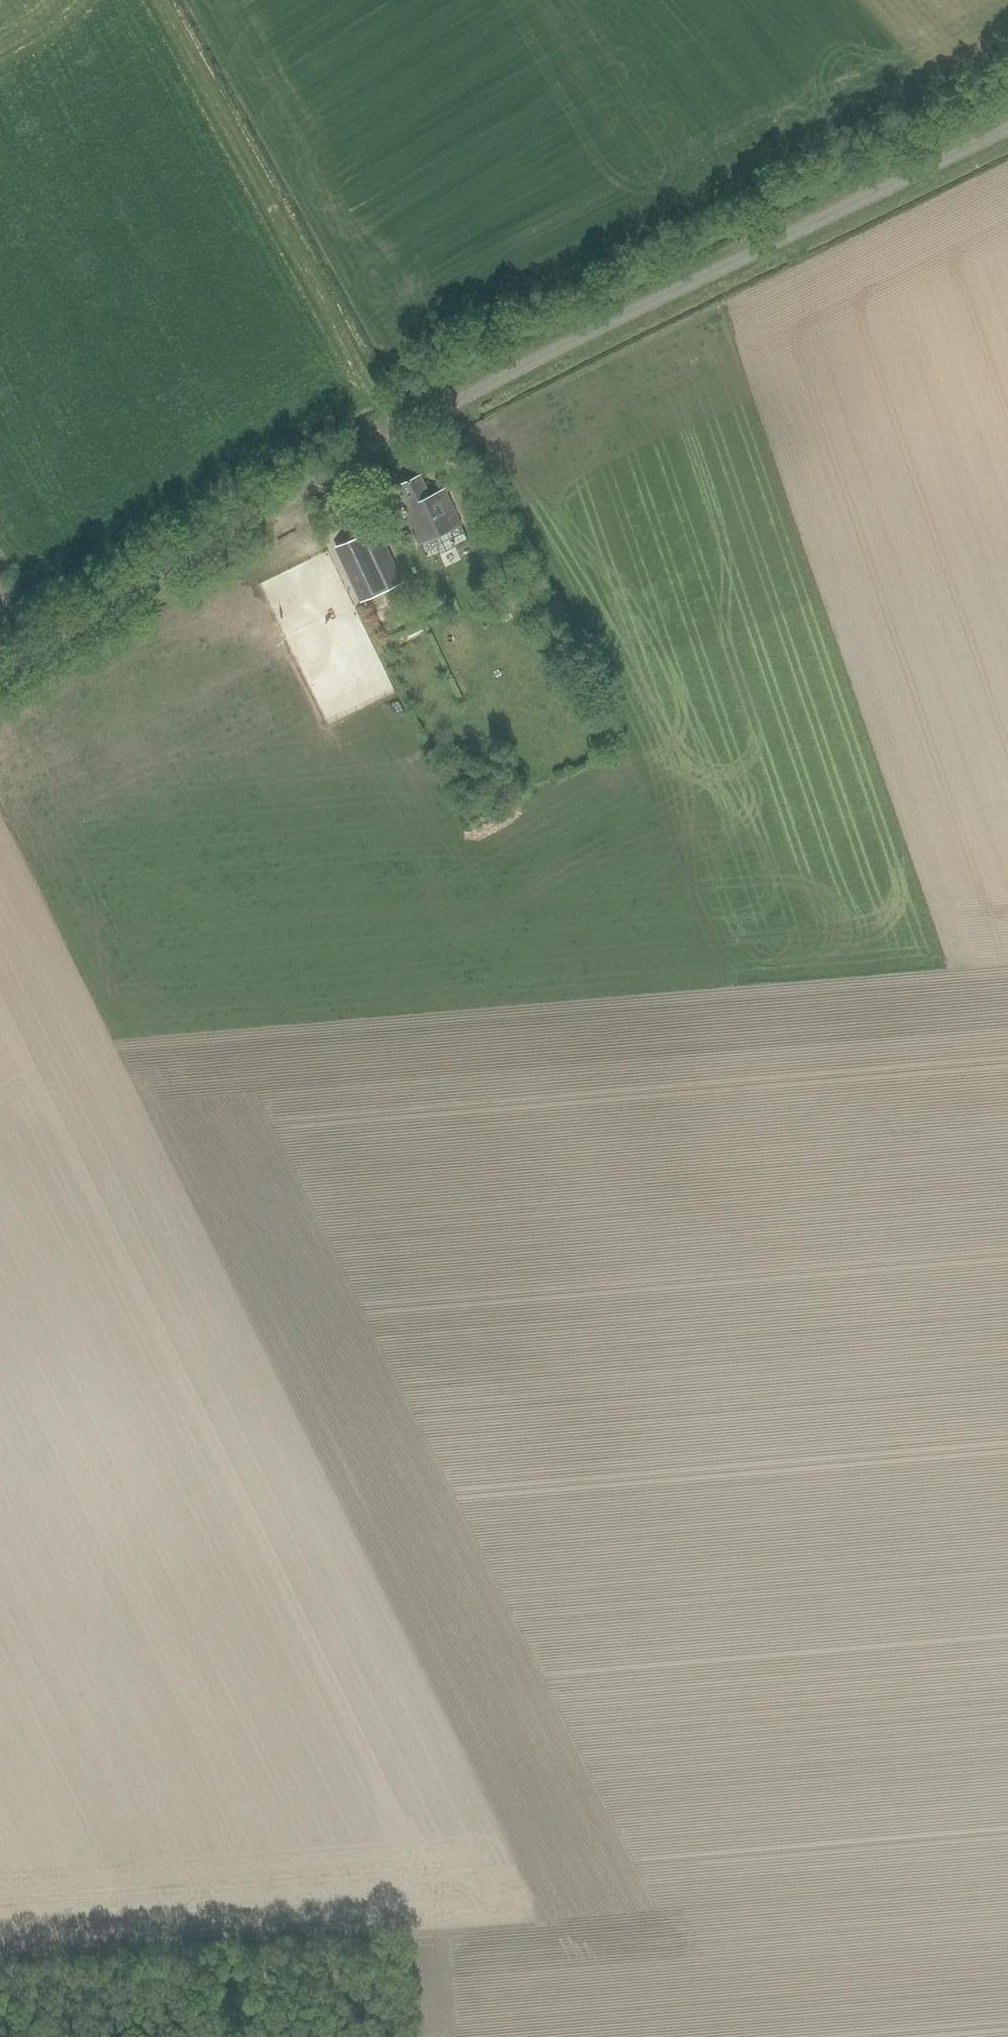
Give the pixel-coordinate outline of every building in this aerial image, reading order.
[(434,495),(424,474),(397,486),(409,512),(408,512),(423,544),(466,525),(449,488),(434,495)] [(391,552),(378,523),(354,534),(356,537),(352,539),(359,555),(363,554),(367,563),(391,552)]
